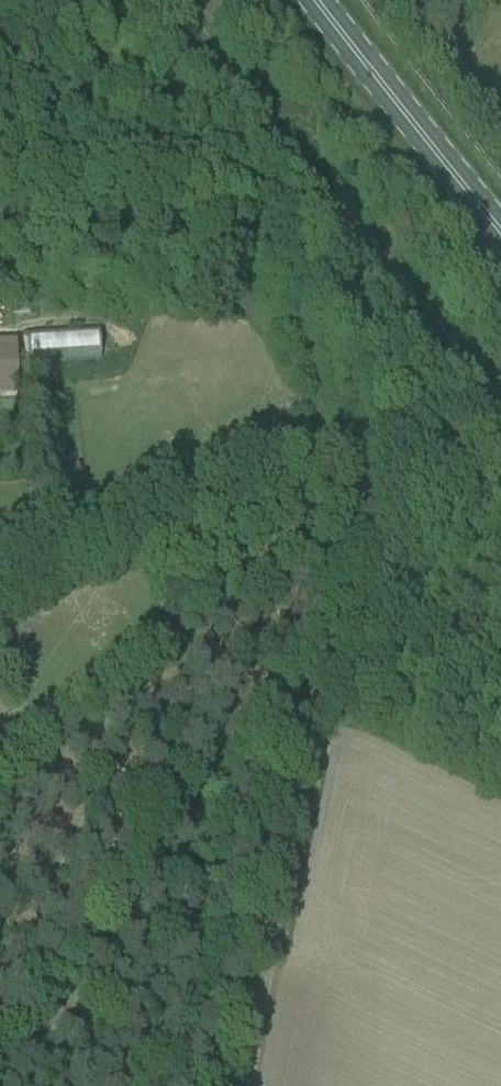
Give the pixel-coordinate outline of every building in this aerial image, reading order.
[(29,358),(100,356),(99,335),(28,337),(29,358)] [(16,341),(0,341),(0,396),(18,396),(16,341)]
